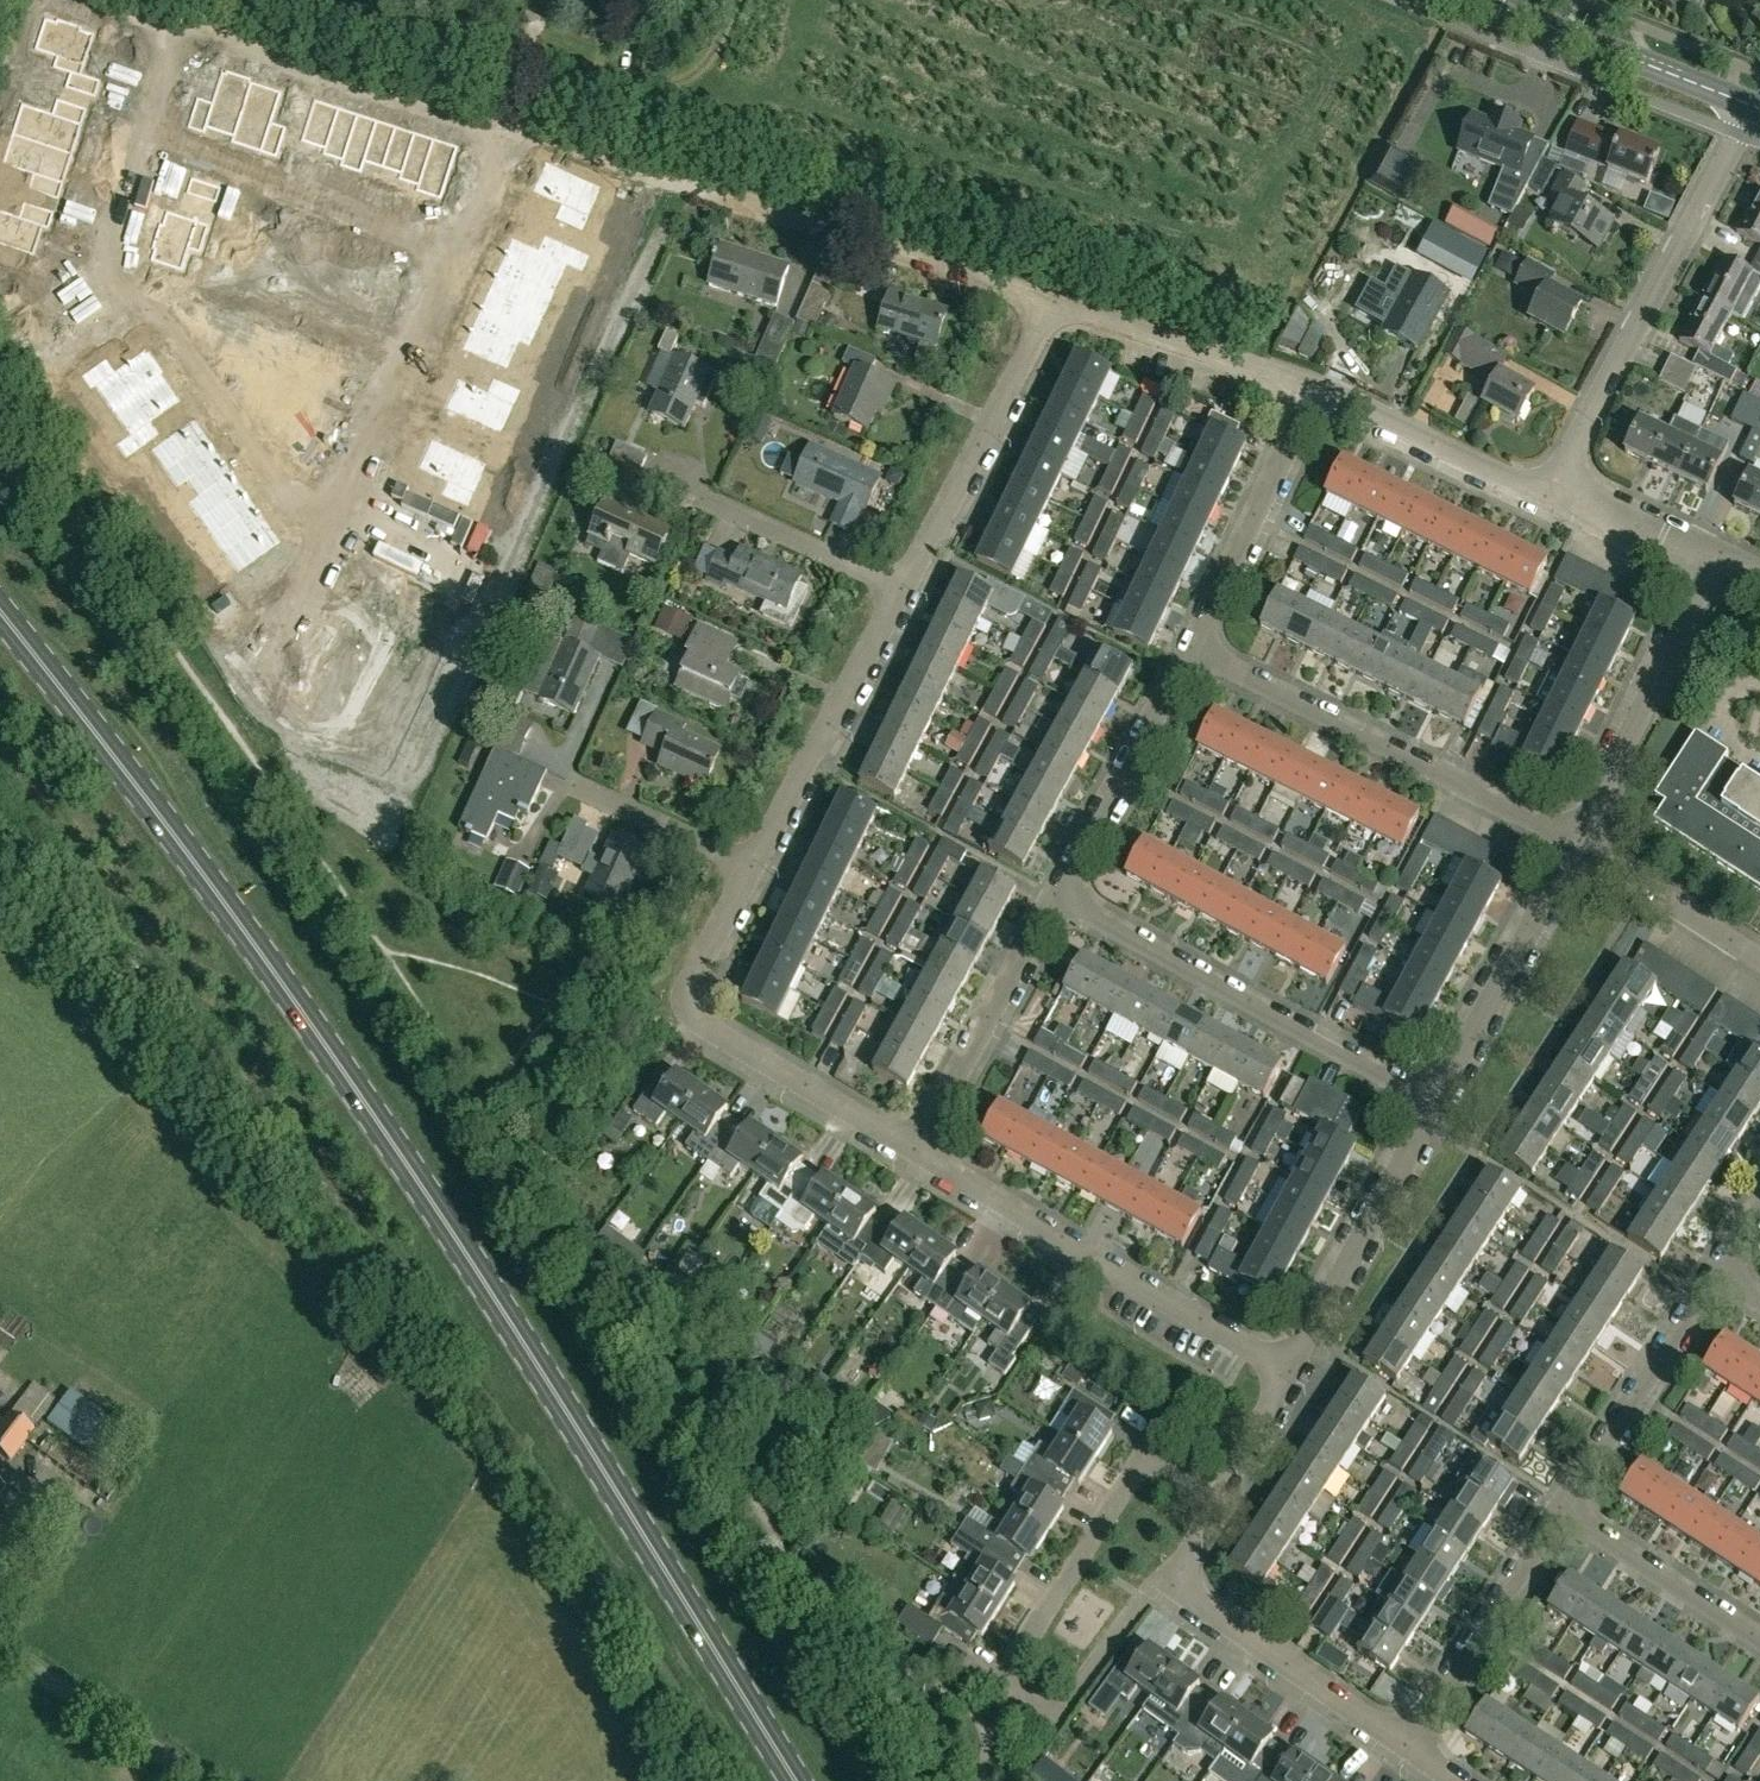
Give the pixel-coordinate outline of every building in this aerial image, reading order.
[(43,16),(33,46),(82,62),(92,32),(79,27),(80,25),(55,17),(54,19),(43,16)] [(196,95),(186,125),(201,130),(204,119),(234,128),(250,80),(220,70),(210,100),(196,95)] [(76,80),(71,95),(100,104),(105,90),(76,80)] [(250,80),(234,128),(264,138),(260,149),(275,153),(284,125),(270,120),(280,89),(250,80)] [(20,102),(10,131),(59,147),(68,117),(79,121),(84,107),(55,97),(50,111),(20,102)] [(313,97),(300,138),(324,146),(338,105),(313,97)] [(338,105),(324,146),(343,152),(357,112),(338,105)] [(343,152),(340,163),(359,169),(362,158),(376,118),(357,112),(343,152)] [(1540,168),(1539,168),(1538,170),(1525,165),(1534,141),(1518,135),(1521,127),(1493,116),(1490,124),(1474,118),(1460,154),(1508,173),(1500,192),(1509,195),(1502,214),(1513,218),(1540,168)] [(376,118),(362,158),(381,165),(395,124),(376,118)] [(395,124),(381,165),(400,171),(414,130),(395,124)] [(1609,172),(1647,188),(1660,155),(1622,139),(1621,141),(1579,124),(1567,155),(1609,172)] [(414,130),(400,171),(420,177),(433,136),(414,130)] [(10,131),(0,161),(31,171),(26,185),(55,195),(60,180),(49,177),(59,147),(10,131)] [(433,136),(420,177),(444,185),(457,145),(433,136)] [(1404,201),(1422,169),(1391,152),(1373,184),(1404,201)] [(1588,167),(1564,157),(1559,168),(1583,177),(1588,167)] [(545,160),(532,190),(561,203),(554,217),(582,230),(589,216),(578,211),(592,181),(545,160)] [(187,174),(182,189),(211,198),(216,184),(187,174)] [(1550,226),(1600,253),(1615,225),(1577,203),(1585,188),(1562,175),(1552,194),(1564,200),(1550,226)] [(276,193),(273,202),(287,206),(290,197),(276,193)] [(1738,235),(1759,247),(1759,193),(1738,235)] [(25,250),(35,220),(46,223),(51,209),(21,199),(17,214),(0,208),(0,242),(25,250)] [(257,199),(252,213),(262,216),(266,202),(257,199)] [(311,204),(308,214),(322,218),(325,209),(311,204)] [(162,207),(146,256),(177,266),(193,217),(162,207)] [(325,209),(322,218),(335,223),(338,213),(325,209)] [(1531,217),(1517,210),(1513,218),(1509,226),(1523,233),(1531,217)] [(252,213),(248,226),(257,229),(262,216),(252,213)] [(349,217),(346,226),(360,231),(363,221),(349,217)] [(297,220),(294,229),(307,234),(311,225),(297,220)] [(363,221),(360,231),(374,235),(376,226),(363,221)] [(311,225),(307,234),(321,238),(324,229),(311,225)] [(387,229),(385,239),(398,243),(401,234),(387,229)] [(1489,259),(1432,229),(1419,254),(1475,284),(1489,259)] [(340,234),(337,244),(351,248),(354,239),(340,234)] [(401,234),(398,243),(412,248),(415,238),(401,234)] [(511,235),(498,264),(545,285),(558,257),(511,235)] [(354,239),(351,248),(364,253),(367,243),(354,239)] [(248,242),(232,291),(260,300),(273,260),(276,252),(248,242)] [(375,246),(373,255),(386,260),(389,251),(375,246)] [(711,287),(778,308),(791,268),(723,246),(720,259),(717,258),(715,263),(718,264),(711,287)] [(389,251),(386,260),(400,264),(403,255),(389,251)] [(273,260),(260,300),(282,307),(295,267),(273,260)] [(1725,260),(1702,302),(1733,318),(1742,323),(1759,289),(1759,263),(1757,261),(1750,274),(1725,260)] [(1531,320),(1566,340),(1584,307),(1550,288),(1557,276),(1531,261),(1517,287),(1542,300),(1531,320)] [(498,264),(486,291),(532,312),(545,285),(498,264)] [(295,267),(282,307),(303,314),(317,274),(295,267)] [(1419,351),(1448,298),(1415,280),(1386,333),(1419,351)] [(832,295),(815,287),(800,321),(817,329),(832,295)] [(486,291),(473,319),(520,340),(532,312),(486,291)] [(595,292),(589,305),(598,309),(604,296),(595,292)] [(949,313),(890,294),(878,330),(922,344),(915,363),(931,368),(949,313)] [(1680,343),(1700,354),(1693,368),(1731,388),(1739,374),(1711,359),(1733,318),(1702,302),(1680,343)] [(589,305),(583,318),(592,322),(598,309),(589,305)] [(758,360),(778,368),(797,325),(777,317),(758,360)] [(473,319),(460,347),(507,368),(520,340),(473,319)] [(660,352),(672,357),(681,337),(669,332),(660,352)] [(1461,366),(1496,385),(1484,407),(1502,417),(1500,421),(1513,428),(1515,424),(1518,426),(1535,395),(1497,374),(1506,357),(1460,332),(1446,358),(1461,366)] [(562,343),(556,356),(565,360),(571,347),(562,343)] [(104,356),(79,374),(88,387),(101,377),(119,403),(161,373),(143,347),(113,369),(104,356)] [(870,433),(881,408),(887,411),(897,388),(872,376),(878,362),(852,350),(846,364),(858,370),(837,418),(870,433)] [(556,356),(550,369),(559,373),(565,360),(556,356)] [(706,409),(720,377),(678,358),(653,415),(686,430),(697,405),(706,409)] [(1079,359),(1067,384),(1101,401),(1114,376),(1079,359)] [(1671,359),(1665,372),(1691,384),(1697,371),(1671,359)] [(1685,397),(1691,384),(1665,372),(1659,385),(1685,397)] [(161,373),(119,403),(137,428),(124,438),(133,450),(157,431),(149,420),(179,398),(161,373)] [(457,377),(444,407),(491,428),(504,398),(514,403),(521,389),(493,377),(486,391),(457,377)] [(1067,384),(1054,410),(1089,427),(1101,401),(1067,384)] [(1753,430),(1759,416),(1759,402),(1744,395),(1732,419),(1753,430)] [(1471,429),(1484,404),(1469,396),(1456,421),(1471,429)] [(1146,398),(1135,419),(1148,425),(1158,404),(1146,398)] [(1042,435),(1076,452),(1089,427),(1054,410),(1042,435)] [(1163,413),(1153,434),(1166,441),(1176,419),(1163,413)] [(1241,429),(1213,415),(1206,429),(1212,432),(1201,456),(1236,473),(1248,448),(1235,441),(1241,429)] [(192,417),(157,442),(172,463),(207,438),(192,417)] [(1676,418),(1668,436),(1653,467),(1680,479),(1687,466),(1695,449),(1694,449),(1703,432),(1676,418)] [(1125,440),(1137,446),(1148,425),(1135,419),(1125,440)] [(1627,454),(1653,467),(1668,436),(1641,424),(1627,454)] [(766,434),(754,428),(749,439),(761,445),(766,434)] [(1142,456),(1155,462),(1166,441),(1153,434),(1142,456)] [(1042,435),(1029,461),(1064,478),(1076,452),(1042,435)] [(430,437),(417,467),(446,480),(439,494),(468,507),(474,493),(464,488),(477,458),(430,437)] [(207,438),(172,463),(184,479),(219,454),(207,438)] [(649,458),(619,444),(612,459),(643,473),(649,458)] [(883,479),(814,447),(797,485),(843,506),(834,525),(852,534),(861,514),(866,516),(883,479)] [(1722,462),(1695,449),(1687,466),(1680,479),(1708,493),(1720,466),(1722,462)] [(1134,456),(1121,450),(1111,470),(1124,476),(1134,456)] [(219,454),(184,479),(195,495),(230,471),(219,454)] [(1224,499),(1236,473),(1201,456),(1189,482),(1224,499)] [(644,503),(632,498),(643,473),(612,459),(605,475),(618,480),(608,504),(607,504),(591,539),(607,546),(599,564),(624,575),(632,557),(657,568),(672,533),(638,517),(644,503)] [(1029,461),(1027,466),(1016,486),(1051,503),(1064,478),(1029,461)] [(1371,474),(1346,461),(1328,496),(1353,509),(1371,474)] [(1152,471),(1139,465),(1129,485),(1142,491),(1152,471)] [(113,470),(105,476),(114,488),(122,482),(113,470)] [(1101,490),(1114,496),(1124,476),(1111,470),(1101,490)] [(230,471),(195,495),(207,512),(242,487),(230,471)] [(1397,486),(1371,474),(1353,509),(1379,522),(1397,486)] [(1751,474),(1736,506),(1759,518),(1759,478),(1751,474)] [(1224,499),(1189,482),(1176,508),(1212,525),(1224,499)] [(1119,505),(1132,512),(1142,491),(1129,485),(1119,505)] [(1016,486),(1004,511),(1039,529),(1051,503),(1016,486)] [(1422,499),(1397,486),(1379,522),(1404,534),(1422,499)] [(242,487),(207,512),(219,528),(254,503),(242,487)] [(139,493),(131,499),(139,511),(147,505),(139,493)] [(1110,505),(1097,498),(1087,520),(1100,526),(1110,505)] [(1447,512),(1422,499),(1404,534),(1430,547),(1447,512)] [(254,503),(219,528),(230,544),(265,520),(254,503)] [(147,505),(139,511),(148,522),(156,517),(147,505)] [(1199,550),(1212,525),(1176,508),(1164,533),(1199,550)] [(1004,511),(991,537),(1026,554),(1039,529),(1004,511)] [(1473,524),(1447,512),(1430,547),(1455,560),(1473,524)] [(1128,520),(1115,514),(1105,535),(1118,542),(1128,520)] [(265,520),(230,544),(245,565),(280,540),(265,520)] [(1076,541),(1089,547),(1100,526),(1087,520),(1076,541)] [(1455,560),(1481,572),(1498,537),(1473,524),(1455,560)] [(162,526),(154,532),(163,543),(171,538),(162,526)] [(1336,539),(1312,528),(1306,540),(1330,552),(1336,539)] [(1187,576),(1199,550),(1164,533),(1152,559),(1187,576)] [(1105,535),(1094,557),(1107,563),(1118,542),(1105,535)] [(991,537),(979,562),(1014,579),(1026,554),(991,537)] [(1524,550),(1498,537),(1481,572),(1506,585),(1524,550)] [(171,538),(163,543),(171,555),(179,549),(171,538)] [(1360,551),(1336,539),(1330,552),(1353,564),(1360,551)] [(1072,549),(1062,571),(1075,577),(1085,555),(1072,549)] [(1325,561),(1302,549),(1295,562),(1319,573),(1325,561)] [(1506,585),(1531,598),(1549,562),(1524,550),(1506,585)] [(709,583),(726,591),(729,585),(767,602),(761,614),(792,629),(810,590),(800,585),(803,578),(743,551),(738,562),(722,554),(709,583)] [(1361,568),(1383,579),(1389,566),(1368,555),(1361,568)] [(1556,582),(1569,588),(1582,563),(1569,556),(1556,582)] [(186,559),(178,564),(186,576),(194,570),(186,559)] [(1152,559),(1140,585),(1175,601),(1187,576),(1152,559)] [(1319,573),(1343,585),(1349,573),(1325,561),(1319,573)] [(1569,588),(1582,595),(1594,569),(1582,563),(1569,588)] [(1103,571),(1091,565),(1080,586),(1093,592),(1103,571)] [(530,587),(550,596),(559,575),(539,566),(530,587)] [(1410,577),(1389,566),(1383,579),(1404,589),(1410,577)] [(362,568),(352,589),(391,607),(401,585),(362,568)] [(1315,582),(1319,573),(1309,568),(1305,577),(1315,582)] [(1607,576),(1594,569),(1582,595),(1595,601),(1607,576)] [(194,570),(186,576),(194,588),(202,582),(194,570)] [(1052,593),(1065,599),(1075,577),(1062,571),(1052,593)] [(1602,605),(1607,608),(1620,582),(1607,576),(1595,601),(1602,605)] [(1351,590),(1372,600),(1378,588),(1357,577),(1351,590)] [(961,578),(948,603),(983,620),(996,595),(961,578)] [(1412,593),(1433,604),(1440,591),(1418,581),(1412,593)] [(1620,582),(1607,608),(1620,614),(1633,589),(1620,582)] [(1162,627),(1175,601),(1140,585),(1127,610),(1162,627)] [(1070,608),(1083,614),(1093,592),(1080,586),(1070,608)] [(1556,615),(1566,593),(1554,587),(1543,608),(1556,615)] [(1399,598),(1378,588),(1372,600),(1393,611),(1399,598)] [(352,589),(343,610),(381,628),(391,607),(352,589)] [(1461,602),(1440,591),(1433,604),(1454,615),(1461,602)] [(1262,627),(1287,640),(1305,606),(1279,593),(1262,627)] [(662,603),(656,620),(662,622),(658,634),(679,642),(683,631),(686,632),(693,615),(662,603)] [(971,646),(983,620),(948,603),(936,629),(971,646)] [(1429,613),(1408,603),(1402,615),(1423,625),(1429,613)] [(1637,623),(1620,614),(1607,608),(1602,605),(1589,631),(1624,648),(1637,623)] [(1330,619),(1305,606),(1287,640),(1313,653),(1330,619)] [(1490,617),(1469,606),(1463,619),(1484,629),(1490,617)] [(1543,608),(1532,630),(1545,636),(1556,615),(1543,608)] [(343,610),(333,631),(372,648),(381,628),(343,610)] [(1150,652),(1162,627),(1127,610),(1115,636),(1150,652)] [(1423,625),(1444,636),(1450,624),(1429,613),(1423,625)] [(440,614),(435,626),(443,631),(449,618),(440,614)] [(567,645),(589,655),(601,627),(577,616),(565,644),(567,645)] [(1484,629),(1505,640),(1511,627),(1490,617),(1484,629)] [(1313,653),(1338,666),(1356,632),(1330,619),(1313,653)] [(1032,620),(1021,641),(1034,648),(1045,627),(1032,620)] [(1042,654),(1054,660),(1073,626),(1061,620),(1042,654)] [(689,654),(694,656),(679,690),(726,712),(742,677),(727,670),(739,644),(702,627),(689,654)] [(1479,638),(1458,628),(1452,640),(1473,651),(1479,638)] [(936,629),(923,655),(958,672),(971,646),(936,629)] [(1428,634),(1420,630),(1415,640),(1423,643),(1428,634)] [(333,631),(324,652),(363,669),(372,648),(333,631)] [(1611,674),(1624,648),(1589,631),(1577,657),(1611,674)] [(1381,644),(1356,632),(1338,666),(1364,679),(1381,644)] [(431,634),(425,647),(434,651),(440,638),(431,634)] [(1510,654),(1479,638),(1473,651),(1504,666),(1510,654)] [(1528,638),(1517,659),(1530,666),(1541,644),(1528,638)] [(1552,659),(1556,644),(1542,640),(1538,656),(1552,659)] [(1034,648),(1021,641),(1010,661),(1023,668),(1034,648)] [(1364,679),(1389,692),(1407,657),(1381,644),(1364,679)] [(567,645),(541,702),(574,717),(600,660),(589,655),(567,645)] [(425,647),(419,660),(428,665),(434,651),(425,647)] [(324,652),(315,673),(353,690),(363,669),(324,652)] [(1087,677),(1121,696),(1135,671),(1101,652),(1087,677)] [(1054,660),(1042,654),(1032,673),(1044,680),(1054,660)] [(911,681),(946,698),(958,672),(923,655),(911,681)] [(1415,704),(1432,670),(1407,657),(1389,692),(1415,704)] [(1577,657),(1564,682),(1598,700),(1611,674),(1577,657)] [(1519,687),(1530,666),(1517,659),(1507,681),(1519,687)] [(1415,704),(1440,717),(1458,683),(1432,670),(1415,704)] [(1009,699),(1021,678),(1008,671),(997,692),(1009,699)] [(315,673),(305,693),(344,711),(353,690),(315,673)] [(412,676),(406,689),(415,693),(421,680),(412,676)] [(1073,702),(1107,721),(1121,696),(1087,677),(1073,702)] [(911,681),(898,707),(934,724),(946,698),(911,681)] [(1585,725),(1598,700),(1564,682),(1551,708),(1585,725)] [(1029,711),(1040,690),(1028,683),(1016,704),(1029,711)] [(1440,717),(1466,730),(1483,696),(1458,683),(1440,717)] [(1491,712),(1507,717),(1505,716),(1515,695),(1503,688),(1491,712)] [(406,689),(401,702),(409,706),(415,693),(406,689)] [(997,692),(985,713),(997,720),(1009,699),(997,692)] [(305,693),(295,715),(334,733),(344,711),(305,693)] [(1059,727),(1094,746),(1107,721),(1073,702),(1059,727)] [(1016,704),(1005,725),(1017,732),(1029,711),(1016,704)] [(898,707),(886,732),(921,749),(934,724),(898,707)] [(1573,751),(1585,725),(1551,708),(1538,734),(1573,751)] [(1560,776),(1573,751),(1538,734),(1533,745),(1503,730),(1509,718),(1507,717),(1491,712),(1479,736),(1495,745),(1493,750),(1524,765),(1527,760),(1560,776)] [(706,789),(722,754),(683,736),(687,727),(659,715),(645,746),(666,756),(661,768),(706,789)] [(1242,728),(1217,715),(1199,751),(1225,763),(1242,728)] [(504,716),(492,744),(520,757),(532,728),(504,716)] [(402,721),(396,734),(405,738),(411,725),(402,721)] [(981,721),(969,742),(982,749),(993,728),(981,721)] [(1080,771),(1094,746),(1059,727),(1045,752),(1080,771)] [(1268,741),(1242,728),(1225,763),(1250,776),(1268,741)] [(886,732),(873,758),(909,775),(921,749),(886,732)] [(1001,760),(1013,740),(1000,733),(989,753),(1001,760)] [(396,734),(390,747),(399,751),(405,738),(396,734)] [(1746,772),(1741,780),(1720,766),(1727,756),(1696,736),(1655,798),(1666,805),(1654,823),(1759,892),(1759,782),(1746,772)] [(1268,741),(1250,776),(1276,789),(1293,754),(1268,741)] [(969,742),(958,763),(970,770),(982,749),(969,742)] [(512,822),(516,813),(528,818),(542,787),(517,776),(522,764),(496,752),(460,831),(465,833),(465,834),(467,835),(468,834),(484,841),(496,815),(512,822)] [(1032,777),(1066,796),(1080,771),(1045,752),(1032,777)] [(977,774),(990,781),(1001,760),(989,753),(977,774)] [(1319,767),(1293,754),(1276,789),(1301,802),(1319,767)] [(873,758),(861,784),(896,801),(909,775),(873,758)] [(1344,779),(1319,767),(1301,802),(1327,814),(1344,779)] [(953,771),(942,792),(954,799),(966,778),(953,771)] [(1052,821),(1066,796),(1032,777),(1018,802),(1052,821)] [(1344,779),(1327,814),(1352,827),(1370,792),(1344,779)] [(974,810),(986,789),(973,782),(962,803),(974,810)] [(1210,796),(1188,785),(1182,798),(1203,809),(1210,796)] [(943,819),(954,799),(942,792),(930,812),(943,819)] [(1395,805),(1370,792),(1352,827),(1377,840),(1395,805)] [(1203,809),(1224,820),(1231,807),(1210,796),(1203,809)] [(866,842),(878,816),(844,799),(831,825),(866,842)] [(1004,827),(1038,846),(1052,821),(1018,802),(1004,827)] [(962,803),(950,824),(963,831),(974,810),(962,803)] [(1195,814),(1174,803),(1167,816),(1188,827),(1195,814)] [(1421,818),(1395,805),(1377,840),(1403,853),(1421,818)] [(1260,822),(1239,811),(1232,824),(1253,835),(1260,822)] [(1188,827),(1209,838),(1216,826),(1195,814),(1188,827)] [(1423,843),(1436,850),(1449,825),(1437,818),(1423,843)] [(559,859),(572,864),(589,826),(576,821),(559,859)] [(1281,833),(1260,822),(1253,835),(1274,846),(1281,833)] [(831,825),(818,851),(853,868),(866,842),(831,825)] [(1462,832),(1449,825),(1436,850),(1448,857),(1462,832)] [(1004,827),(990,852),(1025,871),(1038,846),(1004,827)] [(1217,843),(1238,854),(1245,842),(1224,830),(1217,843)] [(1474,838),(1462,832),(1448,857),(1461,864),(1474,838)] [(1310,848),(1289,837),(1282,850),(1303,861),(1310,848)] [(1461,864),(1468,868),(1473,870),(1487,845),(1474,838),(1461,864)] [(597,879),(589,895),(622,910),(648,854),(615,839),(604,862),(590,856),(582,872),(597,879)] [(938,853),(927,874),(939,881),(951,860),(960,865),(967,853),(943,839),(936,852),(938,853)] [(931,848),(919,841),(907,862),(919,869),(931,848)] [(1266,853),(1245,842),(1238,854),(1259,865),(1266,853)] [(1127,878),(1152,892),(1171,857),(1146,844),(1127,878)] [(1487,845),(1473,870),(1486,877),(1499,852),(1487,845)] [(1331,859),(1310,848),(1303,861),(1324,872),(1331,859)] [(1422,876),(1433,855),(1421,848),(1409,869),(1422,876)] [(818,851),(806,876),(840,894),(853,868),(818,851)] [(1177,905),(1196,871),(1171,857),(1152,892),(1177,905)] [(1295,868),(1274,857),(1267,870),(1288,881),(1295,868)] [(518,898),(531,871),(508,860),(495,888),(518,898)] [(895,883),(908,890),(919,869),(907,862),(895,883)] [(1339,864),(1332,876),(1354,887),(1360,875),(1339,864)] [(548,902),(560,876),(541,867),(529,893),(548,902)] [(1309,892),(1315,880),(1295,868),(1288,881),(1309,892)] [(1489,911),(1502,886),(1486,877),(1473,870),(1468,868),(1455,893),(1489,911)] [(1409,869),(1398,890),(1410,897),(1422,876),(1409,869)] [(1177,905),(1202,919),(1221,885),(1196,871),(1177,905)] [(1005,917),(1019,892),(984,873),(971,898),(1005,917)] [(915,895),(928,902),(939,881),(927,874),(915,895)] [(1381,886),(1360,875),(1354,887),(1375,898),(1381,886)] [(806,876),(793,902),(828,919),(840,894),(806,876)] [(1317,897),(1338,908),(1344,895),(1324,884),(1317,897)] [(1246,898),(1221,885),(1202,919),(1228,932),(1246,898)] [(880,892),(874,894),(868,904),(880,911),(880,912),(892,919),(904,898),(891,891),(888,897),(880,892)] [(1475,936),(1489,911),(1455,893),(1441,918),(1475,936)] [(1365,907),(1344,895),(1338,908),(1359,919),(1365,907)] [(1394,925),(1406,904),(1393,897),(1382,918),(1394,925)] [(991,942),(1005,917),(971,898),(957,923),(991,942)] [(1228,932),(1253,946),(1271,912),(1246,898),(1228,932)] [(828,919),(793,902),(780,928),(815,945),(828,919)] [(923,910),(911,903),(900,922),(915,926),(923,910)] [(881,940),(892,919),(880,912),(868,933),(881,940)] [(1278,960),(1296,926),(1271,912),(1253,946),(1278,960)] [(1383,946),(1385,942),(1394,925),(1382,918),(1370,939),(1383,946)] [(1461,961),(1472,942),(1475,936),(1441,918),(1428,943),(1461,961)] [(900,951),(915,926),(900,922),(888,944),(900,951)] [(957,923),(943,948),(977,967),(991,942),(957,923)] [(1278,960),(1303,973),(1321,939),(1296,926),(1278,960)] [(815,945),(780,928),(768,954),(802,971),(815,945)] [(1328,987),(1346,953),(1321,939),(1303,973),(1328,987)] [(864,942),(852,962),(865,969),(876,948),(864,942)] [(1448,986),(1461,961),(1428,943),(1414,968),(1448,986)] [(1646,946),(1631,970),(1642,978),(1658,954),(1646,946)] [(1353,970),(1370,975),(1368,974),(1379,954),(1366,947),(1353,970)] [(963,992),(977,967),(943,948),(929,973),(963,992)] [(883,952),(872,972),(885,979),(896,959),(883,952)] [(768,954),(755,980),(790,997),(802,971),(768,954)] [(1658,954),(1642,978),(1654,985),(1670,961),(1658,954)] [(1065,992),(1090,1006),(1108,972),(1083,958),(1065,992)] [(1670,961),(1654,985),(1657,987),(1666,993),(1682,969),(1670,961)] [(853,990),(865,969),(852,962),(841,983),(853,990)] [(1625,966),(1609,990),(1642,1012),(1657,987),(1654,985),(1642,978),(1631,970),(1625,966)] [(1414,968),(1400,993),(1434,1012),(1448,986),(1414,968)] [(1666,993),(1678,1001),(1694,977),(1682,969),(1666,993)] [(1385,1025),(1388,1019),(1387,1018),(1394,1004),(1365,988),(1372,976),(1370,975),(1353,970),(1341,994),(1357,1002),(1354,1008),(1385,1025)] [(885,979),(872,972),(860,994),(873,1001),(877,994),(895,1004),(900,1001),(911,1007),(915,998),(905,992),(906,990),(885,979)] [(1133,985),(1108,972),(1090,1006),(1115,1019),(1133,985)] [(929,973),(915,998),(950,1017),(963,992),(929,973)] [(1678,1001),(1690,1009),(1706,985),(1694,977),(1678,1001)] [(778,1021),(790,997),(755,980),(742,1006),(778,1021)] [(1050,1008),(1059,990),(1045,983),(1036,1001),(1050,1008)] [(1115,1019),(1140,1033),(1158,999),(1133,985),(1115,1019)] [(1718,993),(1706,985),(1690,1009),(1702,1017),(1718,993)] [(1609,990),(1594,1014),(1626,1035),(1642,1012),(1609,990)] [(836,991),(825,1012),(838,1019),(849,998),(836,991)] [(1420,1037),(1434,1012),(1400,993),(1394,1004),(1387,1018),(1388,1019),(1420,1037)] [(1737,1005),(1725,997),(1709,1022),(1721,1029),(1737,1005)] [(936,1042),(950,1017),(915,998),(911,1007),(902,1023),(936,1042)] [(1183,1012),(1158,999),(1140,1033),(1165,1046),(1183,1012)] [(868,1010),(856,1003),(844,1023),(857,1030),(868,1010)] [(1721,1029),(1733,1037),(1749,1013),(1737,1005),(1721,1029)] [(814,1033),(826,1040),(838,1019),(825,1012),(814,1033)] [(1165,1046),(1190,1060),(1208,1026),(1183,1012),(1165,1046)] [(1686,1041),(1699,1021),(1687,1013),(1674,1033),(1686,1041)] [(1759,1022),(1759,1020),(1749,1013),(1733,1037),(1742,1043),(1745,1045),(1759,1022)] [(1578,1038),(1611,1059),(1626,1035),(1594,1014),(1578,1038)] [(1757,1052),(1759,1048),(1759,1022),(1745,1045),(1753,1051),(1754,1050),(1757,1052)] [(833,1044),(845,1051),(857,1030),(844,1023),(833,1044)] [(902,1023),(888,1048),(922,1067),(936,1042),(902,1023)] [(1233,1039),(1208,1026),(1190,1060),(1215,1074),(1233,1039)] [(1705,1053),(1718,1033),(1706,1026),(1694,1045),(1705,1053)] [(1674,1033),(1661,1053),(1673,1061),(1686,1041),(1674,1033)] [(1063,1050),(1040,1038),(1033,1050),(1056,1063),(1063,1050)] [(1578,1038),(1563,1061),(1595,1083),(1611,1059),(1578,1038)] [(1258,1053),(1233,1039),(1215,1074),(1240,1087),(1258,1053)] [(1757,1052),(1754,1050),(1753,1051),(1745,1045),(1742,1043),(1726,1066),(1738,1074),(1759,1089),(1759,1054),(1757,1052)] [(1694,1045),(1680,1065),(1692,1073),(1705,1053),(1694,1045)] [(908,1092),(922,1067),(888,1048),(874,1073),(908,1092)] [(1085,1062),(1063,1050),(1056,1063),(1078,1075),(1085,1062)] [(1240,1087),(1265,1101),(1283,1067),(1258,1053),(1240,1087)] [(1051,1070),(1027,1057),(1021,1070),(1044,1082),(1051,1070)] [(1563,1061),(1547,1085),(1580,1106),(1595,1083),(1563,1061)] [(1656,1061),(1643,1080),(1655,1088),(1668,1069),(1656,1061)] [(1114,1078),(1093,1066),(1086,1079),(1107,1091),(1114,1078)] [(1044,1082),(1068,1095),(1074,1083),(1051,1070),(1044,1082)] [(1674,1100),(1687,1081),(1675,1073),(1663,1092),(1674,1100)] [(1738,1074),(1722,1098),(1755,1119),(1759,1111),(1759,1089),(1738,1074)] [(666,1115),(681,1124),(703,1093),(678,1076),(669,1088),(656,1080),(634,1112),(657,1128),(666,1115)] [(1135,1089),(1114,1078),(1107,1091),(1129,1102),(1135,1089)] [(1643,1080),(1630,1100),(1642,1108),(1655,1088),(1643,1080)] [(1281,1107),(1295,1114),(1309,1088),(1294,1081),(1281,1107)] [(1312,1082),(1309,1088),(1295,1114),(1348,1142),(1365,1111),(1312,1082)] [(1564,1130),(1580,1106),(1547,1085),(1532,1109),(1564,1130)] [(1103,1099),(1082,1087),(1075,1100),(1096,1111),(1103,1099)] [(1663,1092),(1649,1113),(1661,1121),(1674,1100),(1663,1092)] [(686,1148),(709,1164),(731,1132),(720,1124),(729,1111),(703,1093),(681,1124),(695,1134),(686,1148)] [(1164,1105),(1143,1094),(1136,1106),(1157,1118),(1164,1105)] [(1707,1121),(1739,1143),(1755,1119),(1722,1098),(1707,1121)] [(1096,1111),(1118,1122),(1124,1110),(1103,1099),(1096,1111)] [(1185,1116),(1164,1105),(1157,1118),(1178,1129),(1185,1116)] [(982,1140),(1008,1154),(1026,1120),(1029,1113),(1017,1106),(1013,1113),(1001,1107),(982,1140)] [(1624,1136),(1637,1116),(1625,1108),(1612,1128),(1624,1136)] [(1532,1109),(1516,1133),(1549,1154),(1564,1130),(1532,1109)] [(1275,1111),(1264,1131),(1276,1138),(1288,1118),(1275,1111)] [(610,1130),(622,1138),(633,1122),(622,1113),(610,1130)] [(1125,1126),(1146,1138),(1154,1126),(1132,1114),(1125,1126)] [(1008,1154),(1033,1167),(1051,1134),(1026,1120),(1008,1154)] [(1644,1147),(1656,1128),(1644,1120),(1632,1139),(1644,1147)] [(1214,1132),(1193,1121),(1186,1133),(1207,1144),(1214,1132)] [(1723,1166),(1739,1143),(1707,1121),(1691,1145),(1723,1166)] [(1174,1137),(1154,1126),(1146,1138),(1167,1149),(1174,1137)] [(743,1140),(731,1132),(709,1164),(731,1179),(741,1166),(755,1176),(777,1144),(752,1127),(743,1140)] [(1612,1128),(1599,1147),(1611,1155),(1624,1136),(1612,1128)] [(1343,1173),(1357,1148),(1323,1130),(1310,1155),(1343,1173)] [(1264,1131),(1252,1152),(1265,1159),(1276,1138),(1264,1131)] [(1207,1144),(1228,1156),(1235,1143),(1214,1132),(1207,1144)] [(1516,1133),(1500,1157),(1533,1178),(1549,1154),(1516,1133)] [(1076,1147),(1051,1134),(1033,1167),(1058,1181),(1076,1147)] [(1632,1139),(1618,1160),(1630,1168),(1644,1147),(1632,1139)] [(1203,1152),(1182,1141),(1175,1153),(1196,1165),(1203,1152)] [(760,1199),(783,1215),(805,1182),(794,1174),(802,1162),(777,1144),(755,1176),(769,1186),(760,1199)] [(1708,1190),(1723,1166),(1691,1145),(1676,1168),(1708,1190)] [(1058,1181),(1083,1194),(1101,1161),(1076,1147),(1058,1181)] [(1196,1165),(1217,1176),(1224,1163),(1203,1152),(1196,1165)] [(1330,1198),(1343,1173),(1310,1155),(1296,1180),(1330,1198)] [(1593,1183),(1606,1163),(1594,1155),(1581,1175),(1593,1183)] [(1250,1188),(1261,1167),(1248,1160),(1237,1181),(1250,1188)] [(1126,1174),(1101,1161),(1083,1194),(1108,1208),(1126,1174)] [(1613,1194),(1625,1175),(1613,1168),(1601,1187),(1613,1194)] [(1692,1213),(1708,1190),(1676,1168),(1660,1192),(1692,1213)] [(1490,1172),(1474,1196),(1507,1217),(1522,1193),(1490,1172)] [(1126,1174),(1108,1208),(1133,1222),(1151,1188),(1126,1174)] [(1581,1175),(1568,1195),(1580,1202),(1593,1183),(1581,1175)] [(815,1217),(830,1227),(852,1195),(826,1178),(817,1190),(805,1182),(783,1215),(777,1223),(792,1233),(805,1230),(815,1217)] [(1296,1180),(1282,1205),(1316,1223),(1330,1198),(1296,1180)] [(1237,1181),(1225,1202),(1238,1209),(1250,1188),(1237,1181)] [(1601,1187),(1587,1207),(1599,1215),(1613,1194),(1601,1187)] [(1158,1235),(1176,1202),(1151,1188),(1133,1222),(1158,1235)] [(1645,1216),(1677,1237),(1692,1213),(1660,1192),(1645,1216)] [(877,1213),(852,1195),(830,1227),(818,1245),(853,1269),(856,1265),(858,1266),(863,1258),(862,1257),(870,1247),(880,1234),(868,1226),(877,1213)] [(1474,1196),(1459,1220),(1491,1241),(1507,1217),(1474,1196)] [(1158,1235),(1183,1249),(1201,1215),(1176,1202),(1158,1235)] [(1303,1248),(1316,1223),(1282,1205),(1269,1230),(1303,1248)] [(1221,1209),(1210,1230),(1222,1237),(1234,1216),(1221,1209)] [(1661,1261),(1677,1237),(1645,1216),(1629,1240),(1661,1261)] [(1549,1217),(1536,1237),(1547,1244),(1561,1225),(1549,1217)] [(1475,1265),(1491,1241),(1459,1220),(1443,1244),(1475,1265)] [(880,1234),(870,1247),(862,1257),(863,1258),(886,1274),(895,1260),(910,1270),(932,1239),(906,1221),(897,1234),(885,1226),(880,1234)] [(1567,1256),(1580,1237),(1568,1229),(1555,1249),(1567,1256)] [(1226,1239),(1222,1237),(1210,1230),(1196,1255),(1212,1264),(1209,1269),(1240,1286),(1243,1280),(1275,1298),(1289,1273),(1255,1254),(1249,1266),(1232,1256),(1238,1245),(1226,1239)] [(1289,1273),(1303,1248),(1269,1230),(1255,1254),(1289,1273)] [(1534,1264),(1547,1244),(1536,1237),(1523,1256),(1534,1264)] [(957,1256),(932,1239),(910,1270),(924,1280),(914,1294),(938,1310),(960,1277),(948,1269),(957,1256)] [(1443,1244),(1427,1267),(1460,1289),(1475,1265),(1443,1244)] [(1555,1249),(1542,1269),(1554,1277),(1567,1256),(1555,1249)] [(1629,1297),(1645,1273),(1613,1251),(1597,1276),(1629,1297)] [(1530,1271),(1518,1264),(1504,1284),(1516,1292),(1530,1271)] [(1427,1267),(1412,1291),(1444,1312),(1460,1289),(1427,1267)] [(720,1298),(732,1282),(719,1272),(707,1289),(720,1298)] [(972,1285),(960,1277),(938,1310),(961,1326),(970,1312),(984,1322),(1007,1290),(981,1272),(972,1285)] [(1537,1276),(1524,1296),(1536,1304),(1549,1284),(1537,1276)] [(1614,1321),(1629,1297),(1597,1276),(1581,1299),(1614,1321)] [(1504,1284),(1492,1303),(1504,1311),(1516,1292),(1504,1284)] [(1039,1320),(1028,1313),(1032,1308),(1007,1290),(984,1322),(998,1332),(989,1345),(999,1351),(989,1365),(1005,1376),(1015,1360),(1013,1358),(1039,1320)] [(1396,1315),(1429,1336),(1444,1312),(1412,1291),(1396,1315)] [(1523,1324),(1536,1304),(1524,1296),(1511,1316),(1523,1324)] [(1581,1299),(1565,1323),(1598,1345),(1614,1321),(1581,1299)] [(1485,1339),(1499,1319),(1487,1311),(1473,1331),(1485,1339)] [(1396,1315),(1381,1338),(1413,1360),(1429,1336),(1396,1315)] [(1582,1368),(1598,1345),(1565,1323),(1550,1347),(1582,1368)] [(1505,1351),(1518,1332),(1506,1324),(1493,1344),(1505,1351)] [(1473,1331),(1460,1351),(1473,1359),(1485,1339),(1473,1331)] [(1381,1338),(1365,1362),(1397,1384),(1413,1360),(1381,1338)] [(1728,1387),(1749,1354),(1726,1339),(1704,1371),(1728,1387)] [(1492,1371),(1505,1351),(1493,1344),(1480,1364),(1492,1371)] [(1567,1392),(1582,1368),(1550,1347),(1534,1371),(1567,1392)] [(1759,1390),(1759,1361),(1749,1354),(1728,1387),(1752,1402),(1759,1390)] [(1454,1387),(1468,1366),(1456,1358),(1442,1379),(1454,1387)] [(1473,1399),(1487,1379),(1475,1371),(1462,1391),(1473,1399)] [(1551,1416),(1567,1392),(1534,1371),(1518,1395),(1551,1416)] [(1355,1378),(1339,1402),(1371,1423),(1387,1399),(1355,1378)] [(1442,1379),(1430,1398),(1442,1406),(1454,1387),(1442,1379)] [(10,1414),(9,1413),(0,1426),(0,1453),(12,1461),(30,1434),(32,1435),(26,1444),(106,1505),(122,1483),(42,1422),(58,1402),(34,1383),(10,1414)] [(1752,1402),(1759,1408),(1759,1390),(1752,1402)] [(130,1436),(70,1391),(46,1423),(106,1468),(130,1436)] [(1075,1424),(1065,1439),(1097,1460),(1114,1433),(1101,1425),(1109,1413),(1076,1391),(1061,1415),(1075,1424)] [(1461,1418),(1473,1399),(1462,1391),(1449,1411),(1461,1418)] [(1536,1440),(1551,1416),(1518,1395),(1503,1418),(1536,1440)] [(1339,1402),(1323,1426),(1356,1447),(1366,1453),(1373,1441),(1364,1435),(1371,1423),(1339,1402)] [(1708,1419),(1688,1406),(1680,1418),(1700,1431),(1708,1419)] [(1520,1464),(1536,1440),(1503,1418),(1487,1443),(1520,1464)] [(1700,1431),(1720,1444),(1728,1432),(1708,1419),(1700,1431)] [(1416,1452),(1428,1433),(1416,1425),(1404,1445),(1416,1452)] [(1695,1438),(1675,1425),(1667,1437),(1687,1450),(1695,1438)] [(1340,1471),(1356,1447),(1323,1426),(1308,1450),(1340,1471)] [(1755,1449),(1735,1436),(1727,1448),(1747,1461),(1755,1449)] [(1435,1466),(1448,1446),(1436,1438),(1423,1458),(1435,1466)] [(1687,1450),(1707,1463),(1715,1451),(1695,1438),(1687,1450)] [(1042,1445),(1027,1468),(1060,1489),(1067,1477),(1080,1486),(1097,1460),(1065,1439),(1056,1454),(1042,1445)] [(1404,1445),(1390,1465),(1402,1473),(1416,1452),(1404,1445)] [(1759,1470),(1759,1453),(1755,1449),(1747,1461),(1759,1470)] [(1308,1450),(1292,1473),(1325,1495),(1340,1471),(1308,1450)] [(1456,1480),(1467,1487),(1500,1508),(1505,1512),(1515,1496),(1510,1492),(1515,1484),(1483,1463),(1472,1456),(1456,1480)] [(1742,1469),(1722,1456),(1714,1468),(1734,1481),(1742,1469)] [(1423,1458),(1410,1478),(1422,1486),(1435,1466),(1423,1458)] [(1621,1498),(1645,1513),(1666,1481),(1642,1465),(1621,1498)] [(1052,1501),(1060,1489),(1027,1468),(1012,1492),(1026,1501),(1016,1516),(1048,1536),(1065,1510),(1052,1501)] [(1754,1493),(1759,1484),(1759,1480),(1742,1469),(1734,1481),(1754,1493)] [(1277,1497),(1309,1519),(1325,1495),(1292,1473),(1277,1497)] [(1385,1500),(1397,1481),(1385,1473),(1373,1492),(1385,1500)] [(1690,1496),(1666,1481),(1645,1513),(1669,1529),(1690,1496)] [(1405,1486),(1392,1505),(1403,1513),(1417,1493),(1405,1486)] [(1484,1532),(1500,1508),(1467,1487),(1451,1511),(1484,1532)] [(1373,1492),(1359,1512),(1371,1520),(1385,1500),(1373,1492)] [(1707,1495),(1701,1504),(1690,1496),(1669,1529),(1693,1544),(1714,1512),(1719,1504),(1707,1495)] [(916,1520),(919,1499),(898,1496),(895,1518),(916,1520)] [(1277,1497),(1261,1521),(1294,1542),(1309,1519),(1277,1497)] [(1390,1533),(1403,1513),(1392,1505),(1379,1525),(1390,1533)] [(1468,1556),(1484,1532),(1451,1511),(1436,1534),(1468,1556)] [(1693,1544),(1716,1560),(1738,1528),(1714,1512),(1693,1544)] [(969,1520),(961,1533),(1011,1566),(1019,1554),(1032,1562),(1048,1536),(1016,1516),(1007,1530),(993,1521),(986,1531),(969,1520)] [(1354,1520),(1341,1539),(1353,1547),(1366,1528),(1354,1520)] [(1261,1521),(1246,1545),(1278,1566),(1294,1542),(1261,1521)] [(1740,1575),(1759,1545),(1759,1542),(1738,1528),(1716,1560),(1740,1575)] [(952,1547),(969,1558),(953,1583),(967,1592),(1000,1612),(1016,1586),(1003,1578),(1011,1566),(961,1533),(952,1547)] [(1374,1533),(1361,1553),(1372,1560),(1385,1541),(1374,1533)] [(1436,1534),(1420,1558),(1453,1579),(1468,1556),(1436,1534)] [(1341,1539),(1328,1560),(1340,1568),(1353,1547),(1341,1539)] [(1246,1545),(1230,1569),(1262,1590),(1278,1566),(1246,1545)] [(1740,1575),(1759,1588),(1759,1545),(1740,1575)] [(1359,1580),(1372,1560),(1361,1553),(1347,1573),(1359,1580)] [(1315,1577),(1325,1561),(1314,1554),(1304,1570),(1315,1577)] [(1437,1603),(1453,1579),(1420,1558),(1405,1582),(1437,1603)] [(1323,1567),(1310,1587),(1322,1595),(1335,1575),(1323,1567)] [(1594,1592),(1570,1576),(1548,1609),(1572,1625),(1594,1592)] [(1342,1580),(1329,1600),(1341,1608),(1354,1588),(1342,1580)] [(1437,1603),(1405,1582),(1389,1605),(1422,1627),(1437,1603)] [(1310,1587),(1297,1607),(1309,1615),(1322,1595),(1310,1587)] [(983,1638),(1000,1612),(967,1592),(958,1606),(944,1597),(929,1621),(962,1642),(970,1630),(983,1638)] [(1617,1607),(1594,1592),(1572,1625),(1596,1640),(1617,1607)] [(1329,1600),(1317,1620),(1311,1628),(1331,1641),(1349,1613),(1341,1608),(1329,1600)] [(1406,1651),(1422,1627),(1389,1605),(1374,1629),(1406,1651)] [(922,1615),(910,1607),(897,1626),(910,1634),(922,1615)] [(1606,1647),(1620,1656),(1641,1623),(1617,1607),(1596,1640),(1591,1648),(1601,1655),(1606,1647)] [(1374,1629),(1363,1622),(1355,1634),(1366,1641),(1358,1653),(1390,1675),(1406,1651),(1374,1629)] [(1665,1638),(1641,1623),(1620,1656),(1642,1671),(1643,1671),(1665,1638)] [(1665,1638),(1643,1671),(1642,1671),(1636,1680),(1648,1688),(1654,1679),(1667,1687),(1689,1654),(1665,1638)] [(1553,1657),(1533,1644),(1525,1655),(1545,1668),(1553,1657)] [(1138,1687),(1153,1697),(1175,1666),(1150,1648),(1141,1661),(1129,1652),(1089,1707),(1102,1716),(1119,1693),(1129,1700),(1138,1687)] [(1712,1670),(1689,1654),(1667,1687),(1691,1702),(1712,1670)] [(1545,1668),(1565,1681),(1573,1670),(1553,1657),(1545,1668)] [(1540,1676),(1520,1663),(1512,1675),(1532,1688),(1540,1676)] [(1202,1705),(1191,1697),(1200,1684),(1175,1666),(1153,1697),(1143,1710),(1179,1737),(1202,1705)] [(1736,1685),(1712,1670),(1691,1702),(1715,1718),(1736,1685)] [(1580,1674),(1572,1686),(1592,1699),(1600,1687),(1580,1674)] [(1532,1688),(1552,1701),(1560,1689),(1540,1676),(1532,1688)] [(1759,1701),(1736,1685),(1715,1718),(1738,1733),(1759,1701)] [(1592,1699),(1612,1712),(1620,1700),(1600,1687),(1592,1699)] [(1587,1707),(1567,1694),(1559,1706),(1579,1719),(1587,1707)] [(1214,1714),(1202,1705),(1179,1737),(1174,1744),(1189,1755),(1202,1753),(1211,1740),(1225,1750),(1244,1725),(1248,1719),(1223,1701),(1214,1714)] [(1465,1735),(1489,1751),(1510,1719),(1486,1703),(1465,1735)] [(1620,1717),(1639,1730),(1647,1718),(1627,1705),(1620,1717)] [(1579,1719),(1599,1732),(1607,1720),(1587,1707),(1579,1719)] [(1667,1731),(1647,1718),(1639,1730),(1659,1743),(1667,1731)] [(1264,1750),(1273,1737),(1248,1719),(1244,1725),(1225,1750),(1209,1773),(1221,1780),(1259,1780),(1275,1758),(1264,1750)] [(1489,1751),(1513,1766),(1534,1734),(1510,1719),(1489,1751)] [(1607,1737),(1627,1749),(1634,1737),(1614,1725),(1607,1737)] [(1748,1750),(1759,1758),(1759,1732),(1748,1750)] [(1536,1780),(1537,1780),(1558,1750),(1534,1734),(1513,1766),(1536,1780)] [(1694,1749),(1675,1736),(1667,1748),(1686,1761),(1694,1749)] [(1654,1750),(1634,1737),(1627,1749),(1647,1762),(1654,1750)] [(1686,1761),(1706,1774),(1714,1762),(1694,1749),(1686,1761)] [(1558,1750),(1537,1780),(1571,1780),(1582,1765),(1558,1750)] [(1747,1778),(1759,1758),(1748,1750),(1735,1770),(1747,1778)] [(1275,1758),(1259,1780),(1314,1780),(1321,1772),(1296,1754),(1287,1766),(1275,1758)] [(1654,1768),(1674,1780),(1682,1768),(1662,1756),(1654,1768)] [(1605,1780),(1582,1765),(1571,1780),(1605,1780)] [(1682,1768),(1674,1780),(1675,1780),(1701,1780),(1682,1768)] [(1314,1780),(1334,1780),(1321,1772),(1314,1780)]
